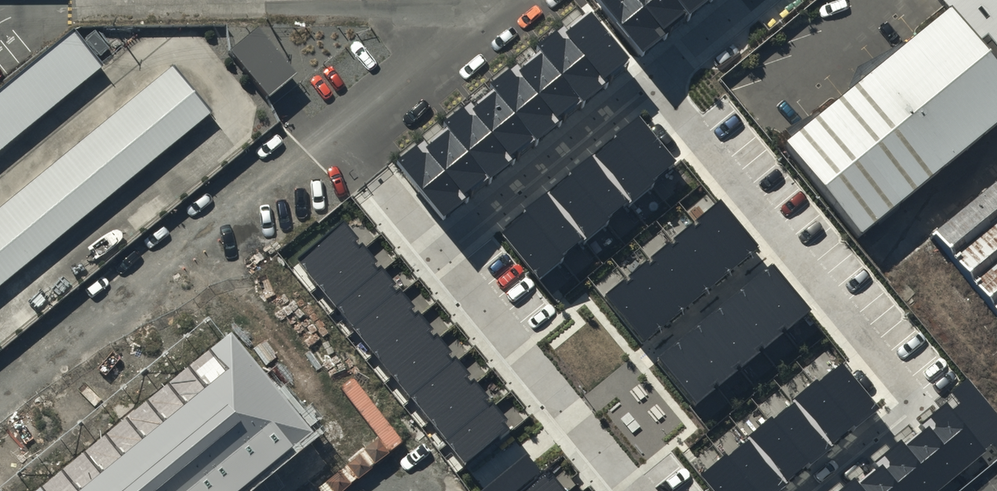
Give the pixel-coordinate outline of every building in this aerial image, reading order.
[(643,58),(712,0),(606,0),(599,6),(643,58)] [(949,8),(996,66),(996,0),(942,0),(949,8)] [(863,233),(996,123),(996,66),(949,8),(788,141),(863,233)] [(400,165),(443,217),(633,60),(590,9),(400,165)] [(275,136),(201,43),(148,31),(97,71),(70,37),(0,92),(0,353),(275,136)] [(640,114),(500,230),(538,276),(679,161),(640,114)] [(933,235),(996,313),(996,183),(933,235)] [(719,202),(602,296),(640,342),(757,248),(719,202)] [(343,220),(295,259),(464,465),(512,426),(343,220)] [(772,266),(656,361),(694,407),(810,311),(772,266)] [(34,490),(239,490),(313,431),(231,331),(34,490)] [(877,413),(839,365),(701,473),(715,490),(777,490),(877,413)] [(830,490),(938,490),(996,443),(996,412),(969,377),(830,490)] [(481,490),(518,490),(542,472),(527,454),(481,490)] [(959,490),(996,490),(996,460),(959,490)] [(548,471),(523,490),(564,490),(548,471)]
